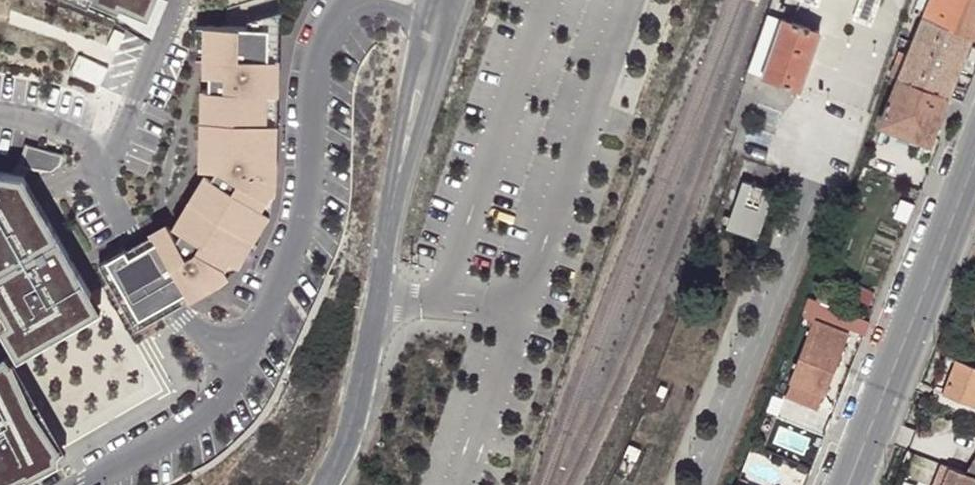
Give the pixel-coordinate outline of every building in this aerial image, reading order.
[(142,28),(155,0),(75,0),(142,28)] [(853,20),(872,27),(881,0),(860,0),(853,20)] [(931,0),(921,0),(915,14),(924,17),(931,0)] [(924,17),(974,34),(974,0),(931,0),(924,17)] [(280,9),(238,25),(239,54),(279,55),(280,9)] [(763,75),(782,18),(766,12),(747,70),(749,70),(763,75)] [(949,95),(972,35),(974,35),(974,34),(924,17),(909,56),(899,53),(891,75),(894,76),(949,95)] [(792,21),(782,18),(763,75),(801,88),(811,59),(821,31),(792,21)] [(277,180),(279,55),(239,54),(238,25),(208,25),(207,89),(201,88),(201,167),(216,167),(214,175),(207,171),(176,224),(183,228),(178,235),(173,228),(155,239),(159,246),(189,298),(217,282),(230,272),(238,262),(270,209),(277,180)] [(125,33),(115,29),(107,45),(117,49),(125,33)] [(108,67),(79,54),(71,72),(100,86),(108,67)] [(929,144),(949,95),(894,76),(890,84),(896,87),(881,126),(929,144)] [(63,154),(30,144),(22,165),(52,170),(60,164),(63,154)] [(0,289),(8,303),(0,308),(0,324),(15,350),(97,302),(69,255),(23,175),(0,171),(0,289)] [(777,189),(746,179),(730,229),(761,239),(777,189)] [(176,306),(189,298),(159,246),(147,253),(132,262),(162,314),(176,306)] [(137,329),(162,314),(132,262),(125,249),(99,264),(137,329)] [(821,303),(829,306),(836,290),(823,286),(817,302),(821,303)] [(814,321),(816,315),(821,303),(817,302),(809,299),(802,316),(814,321)] [(816,315),(866,334),(871,321),(829,306),(821,303),(816,315)] [(850,334),(814,321),(790,382),(792,383),(824,396),(826,396),(850,334)] [(958,359),(945,391),(974,403),(974,366),(958,359)] [(55,458),(8,365),(0,369),(0,484),(55,458)] [(824,396),(792,383),(785,399),(818,411),(824,396)] [(669,386),(662,384),(658,394),(665,396),(669,386)] [(974,462),(974,449),(966,463),(961,472),(967,474),(974,462)] [(954,458),(949,468),(961,472),(966,463),(954,458)] [(949,468),(942,465),(934,484),(942,484),(949,468)] [(974,476),(967,474),(961,472),(949,468),(942,484),(974,484),(974,477),(974,476)]
